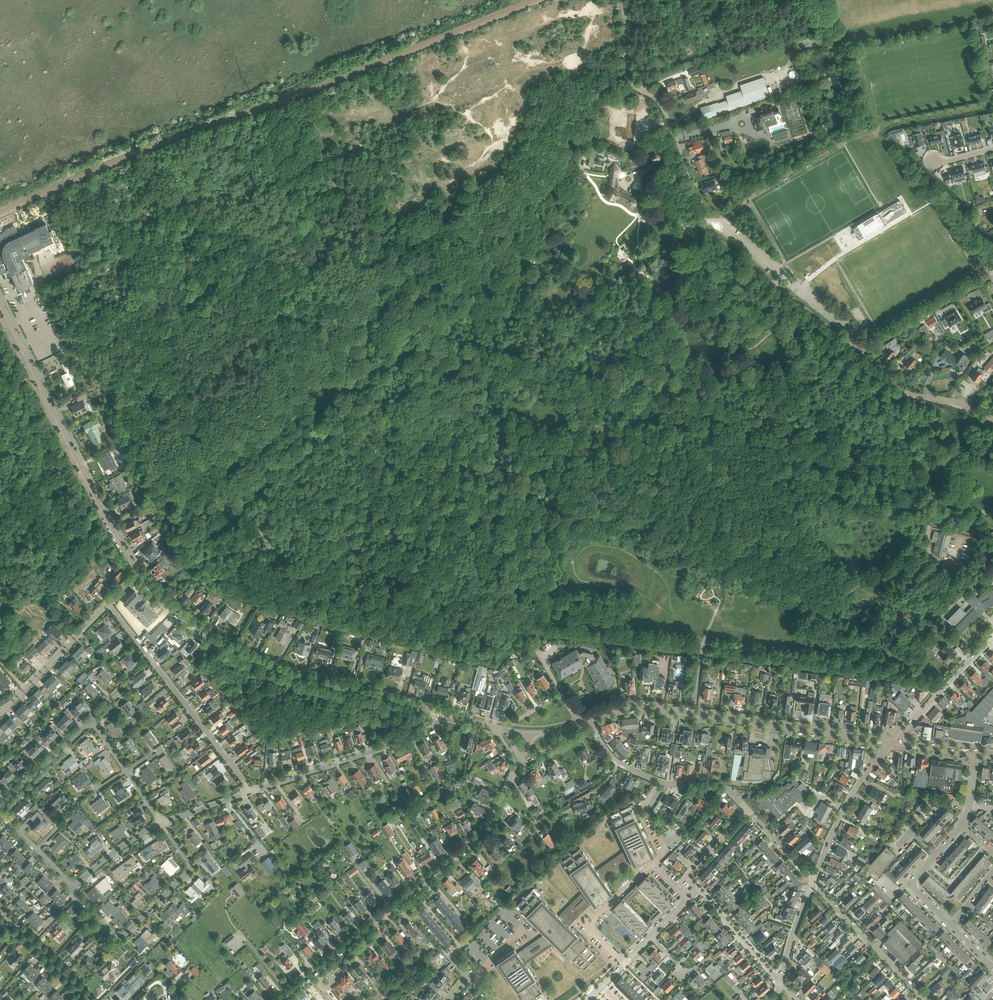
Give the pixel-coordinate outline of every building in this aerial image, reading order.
[(792,49),(791,49),(792,51),(802,47),(803,48),(811,45),(809,38),(800,41),(800,40),(794,42),(794,44),(791,45),(792,49)] [(699,66),(689,70),(692,76),(702,73),(699,66)] [(683,78),(667,83),(670,90),(678,87),(677,85),(684,83),(687,90),(692,89),(688,77),(687,78),(686,76),(682,77),(683,78)] [(709,105),(701,108),(705,118),(770,97),(764,77),(740,85),(742,91),(727,96),(728,100),(709,106),(709,105)] [(696,91),(685,95),(688,103),(689,102),(693,101),(692,100),(701,97),(700,94),(702,93),(700,88),(698,88),(699,91),(696,91)] [(755,120),(754,120),(757,131),(763,129),(763,128),(765,127),(763,122),(776,118),(774,114),(780,112),(778,108),(774,109),(773,106),(768,108),(767,106),(763,107),(764,110),(760,111),(761,114),(754,116),(755,120)] [(631,127),(627,126),(626,134),(634,135),(635,129),(631,128),(631,127)] [(787,130),(773,135),(774,139),(789,135),(787,130)] [(933,136),(930,137),(932,145),(943,142),(942,136),(944,135),(943,130),(940,131),(940,134),(933,136)] [(980,134),(968,137),(970,145),(982,141),(982,139),(985,138),(983,130),(979,131),(980,134)] [(921,132),(912,135),(913,136),(915,146),(916,147),(924,145),(923,140),(922,137),(921,132)] [(956,146),(957,147),(964,145),(963,141),(962,138),(961,133),(953,135),(954,136),(956,146)] [(704,148),(703,143),(705,142),(704,140),(701,140),(696,142),(697,145),(690,147),(692,153),(700,150),(704,148)] [(660,160),(664,156),(664,154),(663,153),(656,153),(654,154),(655,155),(652,156),(652,158),(654,160),(654,161),(657,160),(660,160)] [(705,174),(709,172),(707,167),(706,167),(703,158),(707,157),(706,153),(698,156),(699,160),(696,161),(701,173),(704,172),(705,174)] [(984,162),(971,165),(973,173),(974,177),(986,174),(986,173),(990,172),(988,166),(985,167),(984,162)] [(634,205),(635,205),(636,204),(637,203),(637,202),(636,200),(636,198),(634,197),(630,197),(628,196),(622,193),(619,191),(618,189),(616,187),(615,186),(616,175),(617,173),(617,169),(615,166),(614,165),(613,166),(611,169),(611,172),(611,175),(609,187),(605,188),(604,189),(605,193),(608,196),(611,198),(612,198),(616,198),(620,199),(621,199),(625,201),(626,201),(630,205),(631,206),(633,206),(634,205)] [(963,166),(951,170),(953,178),(955,182),(966,179),(965,175),(963,166)] [(583,175),(575,172),(574,176),(571,175),(569,181),(572,182),(571,185),(579,187),(583,175)] [(713,180),(702,184),(705,192),(717,188),(716,186),(721,184),(720,184),(723,183),(721,177),(719,178),(718,175),(712,177),(713,180)] [(979,194),(975,195),(977,203),(985,201),(984,196),(980,197),(979,194)] [(900,200),(852,228),(859,240),(907,212),(900,200)] [(25,269),(27,269),(22,258),(31,254),(29,252),(36,249),(36,250),(40,249),(40,247),(54,241),(54,240),(57,239),(55,233),(54,233),(52,230),(49,231),(47,226),(20,238),(18,233),(14,226),(6,230),(6,231),(4,232),(1,234),(0,235),(0,274),(9,270),(18,291),(19,290),(19,292),(27,288),(27,287),(33,284),(28,272),(27,272),(25,269)] [(970,305),(969,306),(973,313),(982,309),(984,313),(992,308),(989,303),(986,305),(982,299),(978,301),(977,300),(973,302),(973,303),(970,305)] [(962,320),(961,318),(956,310),(945,318),(945,319),(942,321),(945,327),(949,325),(950,327),(956,323),(962,320)] [(926,322),(930,328),(936,323),(938,322),(937,322),(934,317),(926,322)] [(938,322),(935,324),(940,332),(941,331),(942,332),(944,331),(941,327),(942,327),(938,321),(937,322),(938,322)] [(926,334),(930,332),(925,325),(920,328),(922,331),(923,330),(926,334)] [(971,332),(966,335),(968,339),(977,333),(973,326),(969,328),(971,332)] [(892,356),(893,357),(896,353),(897,353),(899,350),(899,348),(898,347),(895,344),(893,340),(894,340),(894,339),(885,345),(890,349),(885,355),(887,357),(889,359),(890,359),(892,356)] [(910,359),(905,365),(910,369),(912,366),(914,367),(916,365),(914,364),(915,363),(917,361),(916,360),(919,357),(916,354),(917,353),(914,351),(918,346),(915,344),(908,352),(910,355),(908,357),(910,359)] [(964,369),(963,367),(967,366),(967,362),(964,360),(967,356),(960,351),(956,357),(945,350),(940,356),(955,367),(956,371),(964,369)] [(985,368),(986,369),(989,372),(990,373),(992,369),(992,360),(985,368)] [(62,375),(67,387),(77,382),(75,379),(75,378),(74,375),(72,376),(69,372),(72,370),(67,362),(62,364),(66,373),(62,375)] [(975,372),(971,378),(972,379),(973,380),(976,382),(977,381),(978,382),(983,375),(982,374),(984,371),(986,369),(985,368),(983,370),(979,368),(978,368),(977,371),(976,371),(975,372)] [(78,402),(71,406),(73,411),(74,410),(77,415),(83,412),(83,413),(88,411),(85,405),(86,404),(82,395),(76,398),(78,402)] [(104,440),(96,425),(99,423),(97,418),(83,425),(87,432),(88,432),(94,444),(104,440)] [(110,467),(112,470),(117,467),(114,461),(110,454),(111,453),(109,451),(104,454),(105,456),(99,459),(105,470),(110,467)] [(118,488),(120,492),(126,489),(122,481),(124,480),(121,474),(109,480),(111,483),(109,484),(111,488),(113,487),(114,490),(118,488)] [(118,500),(123,508),(132,504),(130,499),(132,498),(129,491),(122,494),(124,497),(118,500)] [(139,525),(138,524),(140,523),(141,522),(139,519),(136,520),(136,519),(132,521),(132,520),(128,522),(129,523),(125,525),(128,530),(131,528),(132,529),(136,527),(135,526),(139,525)] [(160,534),(166,528),(163,526),(157,531),(160,534)] [(133,539),(134,540),(142,535),(145,533),(143,529),(140,531),(139,531),(137,532),(136,531),(133,533),(133,534),(131,536),(132,537),(131,537),(132,539),(133,539)] [(946,557),(951,536),(934,532),(932,541),(936,542),(933,554),(946,557)] [(144,540),(148,538),(145,533),(142,535),(134,540),(135,541),(134,541),(135,543),(136,543),(137,544),(139,543),(139,544),(142,542),(142,541),(144,540)] [(144,553),(143,554),(146,557),(156,546),(152,542),(142,552),(144,553)] [(146,557),(148,560),(149,559),(151,560),(156,555),(159,558),(165,551),(162,548),(160,550),(156,546),(146,557)] [(157,563),(150,570),(157,577),(164,570),(161,567),(167,562),(164,558),(161,556),(167,549),(159,558),(161,560),(158,564),(157,563)] [(123,572),(120,569),(118,568),(112,574),(111,572),(108,575),(104,571),(105,569),(103,567),(98,571),(109,581),(114,576),(117,579),(120,576),(120,575),(123,572)] [(99,591),(105,585),(101,582),(104,579),(99,575),(96,578),(99,580),(89,590),(93,594),(97,589),(99,591)] [(729,596),(733,587),(725,583),(717,601),(729,607),(733,598),(729,596)] [(988,592),(988,593),(978,598),(973,593),(967,599),(973,605),(966,612),(960,607),(947,620),(953,626),(954,625),(956,627),(961,633),(982,611),(986,607),(987,608),(987,607),(992,605),(992,590),(988,592)] [(139,619),(147,626),(159,614),(153,609),(154,608),(152,606),(151,607),(145,602),(147,600),(141,594),(139,595),(135,591),(124,603),(129,608),(128,609),(133,614),(135,612),(141,618),(139,619)] [(185,603),(187,604),(190,600),(189,599),(190,598),(186,595),(188,593),(186,591),(182,595),(183,596),(179,600),(184,604),(185,603)] [(198,593),(196,592),(191,599),(198,603),(201,599),(200,598),(203,594),(200,592),(198,593)] [(77,612),(82,607),(76,601),(78,599),(76,596),(68,603),(73,609),(74,608),(77,612)] [(213,604),(207,599),(201,607),(201,608),(200,610),(205,613),(206,612),(209,614),(209,615),(212,617),(217,610),(214,607),(213,609),(210,607),(213,604)] [(235,623),(240,615),(231,609),(227,606),(220,616),(224,619),(225,617),(235,623)] [(265,627),(266,628),(269,623),(267,622),(266,624),(257,619),(255,618),(253,622),(254,623),(250,630),(260,635),(265,627)] [(276,637),(285,642),(294,627),(287,623),(287,622),(282,619),(279,624),(282,627),(276,637)] [(297,620),(294,626),(300,630),(304,624),(297,620)] [(50,626),(46,631),(49,634),(51,632),(57,637),(62,632),(56,627),(58,625),(55,622),(51,626),(50,625),(50,626)] [(161,630),(164,633),(168,628),(162,623),(151,635),(147,631),(144,634),(154,643),(157,640),(154,638),(161,630)] [(105,624),(95,632),(97,635),(99,634),(104,639),(102,641),(104,643),(109,638),(108,636),(112,633),(110,630),(111,629),(108,626),(107,627),(105,624)] [(176,628),(172,633),(181,640),(185,634),(176,628)] [(315,643),(319,634),(320,631),(317,630),(316,633),(315,633),(314,634),(313,635),(314,636),(313,637),(312,638),(313,638),(311,642),(315,643)] [(47,638),(42,643),(49,650),(54,644),(47,638)] [(118,651),(117,650),(123,645),(118,638),(112,643),(110,640),(102,646),(104,649),(108,646),(115,654),(118,651)] [(190,641),(181,650),(184,654),(189,650),(192,654),(201,646),(196,640),(192,643),(190,641)] [(306,655),(308,655),(311,644),(307,644),(305,641),(302,642),(299,641),(298,644),(295,645),(294,651),(298,652),(299,651),(301,656),(305,654),(306,655)] [(163,648),(157,653),(162,659),(170,652),(166,646),(168,644),(166,642),(161,645),(163,648)] [(33,645),(29,650),(34,655),(39,651),(43,655),(49,650),(42,643),(37,648),(33,645)] [(82,645),(77,650),(84,657),(88,652),(90,654),(92,651),(88,646),(85,649),(82,645)] [(353,653),(355,654),(356,650),(350,648),(350,649),(345,647),(345,645),(342,645),(340,650),(343,651),(341,656),(351,659),(353,653)] [(941,650),(944,652),(940,656),(947,662),(950,658),(952,660),(957,654),(950,647),(949,647),(947,645),(944,647),(941,650)] [(315,655),(319,655),(318,657),(323,658),(328,659),(329,657),(332,658),(334,650),(317,646),(315,655)] [(599,687),(601,686),(602,687),(610,683),(612,682),(611,680),(613,679),(610,673),(612,672),(610,668),(609,667),(607,668),(599,655),(595,657),(593,653),(583,651),(579,653),(576,649),(574,650),(572,651),(568,654),(563,657),(562,654),(560,656),(557,657),(558,659),(557,660),(552,663),(557,670),(558,672),(559,675),(560,677),(561,677),(563,676),(582,665),(586,666),(597,685),(598,687),(599,687)] [(30,660),(34,655),(29,650),(24,654),(30,660)] [(77,650),(72,655),(76,658),(74,661),(78,666),(83,660),(82,659),(84,657),(77,650)] [(127,672),(134,667),(132,665),(137,661),(130,652),(120,660),(122,664),(124,662),(128,668),(125,670),(127,672)] [(365,663),(377,666),(382,668),(385,657),(368,653),(365,663)] [(658,676),(659,664),(659,660),(653,659),(653,658),(649,658),(648,666),(642,666),(641,673),(640,676),(642,676),(641,680),(646,681),(646,680),(649,680),(649,684),(652,684),(652,683),(654,684),(653,688),(653,689),(653,688),(657,689),(657,690),(662,691),(662,686),(663,687),(664,684),(665,677),(658,676)] [(67,660),(63,664),(69,671),(71,669),(73,671),(78,666),(74,661),(71,663),(67,660)] [(25,661),(19,667),(25,672),(31,666),(25,661)] [(981,666),(984,669),(982,670),(985,673),(988,669),(992,674),(992,670),(990,667),(991,667),(987,663),(986,664),(985,662),(981,666)] [(63,664),(58,669),(62,673),(59,675),(64,680),(66,677),(65,676),(69,671),(63,664)] [(187,673),(188,672),(186,670),(182,664),(173,670),(177,676),(183,672),(184,674),(186,674),(187,673)] [(387,677),(400,681),(403,669),(399,668),(399,669),(390,667),(387,677)] [(89,675),(87,677),(92,681),(95,678),(93,676),(98,672),(95,669),(92,671),(91,670),(87,673),(89,675)] [(100,672),(96,676),(101,681),(102,680),(106,684),(112,679),(103,670),(102,669),(99,671),(100,672)] [(2,684),(3,682),(6,685),(10,681),(0,670),(0,682),(2,684)] [(146,680),(143,676),(147,674),(144,670),(133,679),(135,682),(134,683),(137,686),(146,680)] [(670,678),(668,692),(676,693),(676,688),(679,689),(680,681),(676,681),(675,684),(673,684),(673,682),(672,682),(673,678),(674,678),(675,670),(671,670),(670,678)] [(84,672),(79,677),(81,680),(87,674),(84,672)] [(981,682),(985,686),(990,681),(986,677),(983,679),(975,672),(971,676),(973,679),(973,680),(978,685),(981,682)] [(546,686),(546,687),(549,685),(549,684),(543,675),(541,676),(539,673),(533,676),(535,680),(537,679),(543,688),(546,686)] [(53,674),(48,679),(57,687),(56,686),(59,683),(60,682),(60,681),(66,687),(68,685),(64,680),(59,675),(58,677),(56,675),(55,676),(53,674)] [(416,679),(414,685),(424,688),(425,684),(430,686),(433,677),(429,676),(429,675),(423,674),(422,677),(421,680),(416,679)] [(492,690),(493,691),(487,690),(487,692),(481,690),(482,688),(483,688),(482,687),(483,685),(484,684),(483,683),(484,680),(485,678),(480,676),(479,679),(477,690),(480,691),(479,694),(478,694),(475,706),(489,710),(494,695),(494,694),(497,695),(499,688),(497,684),(493,683),(492,685),(493,688),(493,690),(492,690)] [(98,693),(89,684),(92,681),(87,677),(81,683),(85,687),(83,689),(92,698),(98,693)] [(437,691),(447,694),(449,688),(447,687),(449,679),(443,677),(441,681),(442,681),(441,686),(438,685),(437,691)] [(195,689),(196,689),(202,685),(204,688),(208,684),(206,681),(205,682),(202,678),(199,680),(198,679),(194,682),(195,683),(193,685),(194,686),(193,687),(195,689)] [(48,679),(44,684),(47,687),(45,690),(49,694),(50,694),(52,696),(54,694),(52,692),(57,687),(48,679)] [(534,684),(531,679),(524,683),(531,695),(532,696),(533,696),(535,695),(535,694),(535,693),(535,692),(534,691),(536,690),(533,685),(534,684)] [(634,690),(633,685),(634,685),(633,679),(626,680),(627,682),(625,682),(625,686),(626,686),(627,692),(628,692),(628,693),(629,694),(631,694),(631,693),(631,691),(632,691),(632,690),(634,690)] [(155,691),(152,687),(155,685),(152,681),(141,690),(144,693),(142,694),(145,698),(155,691)] [(893,699),(895,701),(904,710),(911,703),(905,698),(899,692),(901,690),(901,689),(901,683),(892,681),(890,697),(893,699)] [(703,687),(702,697),(711,698),(712,693),(717,694),(717,689),(713,688),(713,683),(705,682),(705,687),(703,687)] [(963,690),(965,692),(966,692),(970,697),(972,694),(974,696),(977,693),(980,697),(983,694),(977,688),(974,691),(971,687),(968,684),(968,685),(965,682),(961,686),(963,689),(963,690)] [(465,691),(460,689),(461,684),(458,683),(456,689),(460,690),(458,699),(468,701),(470,691),(469,691),(470,687),(466,687),(465,691)] [(736,687),(737,685),(726,683),(725,690),(735,692),(735,693),(735,698),(736,698),(735,702),(736,702),(736,703),(737,704),(738,704),(740,703),(745,703),(746,694),(747,688),(736,687)] [(514,690),(520,701),(526,697),(520,687),(514,690)] [(917,687),(917,693),(914,692),(912,690),(909,694),(912,697),(916,697),(916,698),(923,699),(924,688),(917,687)] [(982,743),(985,723),(984,723),(981,721),(985,717),(984,717),(984,716),(986,717),(988,715),(986,714),(992,706),(992,688),(971,712),(969,710),(966,713),(966,715),(974,718),(971,739),(973,740),(980,741),(981,741),(981,743),(982,743)] [(39,689),(34,693),(41,700),(45,695),(47,697),(49,694),(45,690),(42,692),(39,689)] [(212,691),(211,689),(207,692),(206,691),(201,695),(202,697),(201,697),(203,700),(204,699),(204,700),(210,695),(211,696),(212,696),(213,698),(219,694),(217,691),(215,693),(213,690),(212,691)] [(499,690),(497,698),(500,699),(498,707),(507,709),(510,697),(502,694),(503,691),(499,690)] [(823,714),(827,715),(829,714),(831,695),(826,694),(826,692),(823,690),(821,693),(818,713),(820,714),(823,714)] [(759,701),(761,701),(763,692),(752,691),(751,703),(758,703),(759,701)] [(809,692),(809,697),(807,697),(806,703),(805,712),(812,713),(814,704),(815,698),(815,693),(809,692)] [(958,695),(955,692),(951,696),(954,700),(955,701),(956,701),(961,706),(965,702),(960,697),(961,696),(959,694),(958,695)] [(34,693),(29,698),(33,702),(31,704),(35,709),(38,706),(36,705),(41,700),(34,693)] [(772,694),(772,697),(770,696),(769,705),(777,706),(778,697),(776,697),(777,694),(772,694)] [(792,696),(785,695),(783,707),(790,708),(792,696)] [(77,701),(74,704),(75,705),(81,711),(86,707),(83,703),(85,701),(80,696),(78,698),(79,699),(77,701)] [(950,705),(951,703),(944,696),(941,699),(938,703),(941,707),(942,706),(944,708),(948,704),(950,705)] [(154,698),(147,704),(150,707),(157,702),(154,698)] [(169,703),(165,698),(155,706),(160,712),(166,708),(165,706),(169,703)] [(207,714),(207,713),(208,714),(214,709),(219,705),(214,698),(209,702),(210,704),(204,709),(206,711),(205,712),(207,714)] [(895,726),(895,725),(896,725),(897,721),(896,721),(896,718),(897,718),(898,718),(899,719),(904,713),(903,712),(904,712),(889,698),(888,700),(883,724),(890,725),(889,727),(894,727),(894,726),(895,726)] [(136,711),(128,700),(120,706),(127,717),(136,711)] [(137,706),(139,708),(146,703),(144,700),(137,706)] [(870,713),(869,713),(870,711),(872,711),(873,701),(869,700),(867,712),(863,712),(862,720),(862,721),(865,721),(868,721),(870,713)] [(25,703),(20,708),(25,713),(29,717),(29,716),(27,714),(31,710),(32,712),(35,709),(31,704),(28,707),(25,703)] [(880,714),(882,714),(883,709),(885,709),(887,704),(884,703),(883,707),(873,705),(872,713),(875,713),(874,722),(879,723),(880,714)] [(68,707),(66,709),(71,714),(73,713),(76,716),(81,711),(75,705),(74,704),(69,708),(68,707)] [(841,717),(842,717),(843,709),(846,710),(847,704),(841,704),(840,705),(838,705),(837,709),(836,716),(836,717),(836,718),(841,718),(841,717)] [(853,719),(855,719),(857,707),(851,706),(851,710),(849,710),(847,718),(849,719),(849,720),(853,721),(853,719)] [(934,723),(943,713),(936,707),(928,717),(934,723)] [(20,708),(15,713),(19,716),(16,719),(21,723),(24,721),(29,717),(25,713),(20,708)] [(72,720),(69,717),(71,714),(66,709),(64,712),(66,714),(61,719),(67,725),(72,720)] [(232,713),(229,716),(231,718),(238,712),(236,709),(231,713),(232,713)] [(179,720),(178,721),(176,719),(179,717),(176,712),(167,719),(171,724),(171,723),(172,725),(171,726),(174,730),(182,724),(179,720)] [(221,717),(224,715),(221,712),(212,719),(216,724),(223,719),(221,717)] [(971,739),(974,718),(966,715),(951,720),(949,736),(952,737),(971,739)] [(118,736),(122,733),(113,721),(114,720),(113,717),(107,721),(109,723),(107,725),(114,735),(116,734),(118,736)] [(618,720),(619,723),(622,732),(627,736),(628,734),(639,738),(639,735),(641,735),(642,732),(639,732),(637,717),(618,720)] [(930,726),(930,722),(925,718),(924,717),(919,724),(930,726)] [(10,718),(5,723),(12,729),(17,724),(18,726),(21,723),(16,719),(14,721),(10,718)] [(54,721),(52,723),(57,728),(59,726),(62,730),(67,725),(61,719),(59,721),(57,720),(55,722),(54,721)] [(230,731),(234,728),(228,721),(223,725),(224,727),(220,730),(224,734),(229,730),(230,731)] [(612,721),(607,723),(611,732),(611,731),(612,735),(616,733),(616,734),(622,732),(619,723),(615,724),(614,721),(612,722),(612,721)] [(0,735),(0,736),(4,740),(9,735),(8,733),(12,729),(5,723),(1,727),(4,731),(0,735)] [(58,734),(55,730),(57,728),(52,723),(50,725),(52,728),(47,732),(53,738),(58,734)] [(603,734),(611,732),(607,723),(603,724),(604,725),(601,726),(602,728),(601,729),(603,734)] [(643,725),(642,732),(641,735),(645,736),(645,732),(652,733),(654,724),(647,723),(647,726),(643,725)] [(985,723),(982,743),(984,743),(984,744),(989,745),(992,746),(992,727),(985,723)] [(932,727),(930,726),(919,724),(919,725),(918,724),(916,727),(918,731),(920,735),(920,736),(924,736),(924,737),(930,738),(932,727)] [(935,736),(944,738),(944,736),(948,736),(950,727),(935,724),(933,734),(935,734),(935,736)] [(363,741),(364,740),(367,739),(365,734),(362,735),(361,732),(359,725),(351,728),(353,734),(355,733),(358,742),(361,741),(361,742),(363,741)] [(671,728),(667,727),(667,726),(664,726),(664,727),(663,727),(661,740),(669,741),(670,739),(673,739),(674,733),(671,732),(671,728)] [(192,739),(189,736),(193,734),(189,729),(179,736),(185,744),(192,739)] [(684,730),(684,734),(681,734),(680,741),(683,741),(682,743),(690,744),(692,731),(684,730)] [(143,735),(150,746),(157,742),(149,731),(143,735)] [(40,734),(38,737),(43,742),(45,740),(48,743),(53,738),(47,732),(45,735),(43,733),(41,735),(40,734)] [(464,742),(463,747),(469,749),(468,753),(471,753),(472,751),(474,744),(471,743),(472,738),(473,734),(466,732),(465,736),(464,739),(463,742),(464,742)] [(239,742),(243,739),(239,733),(235,736),(234,735),(228,740),(232,745),(238,740),(239,742)] [(703,741),(707,742),(709,734),(702,733),(701,734),(698,734),(697,743),(703,744),(703,741)] [(353,741),(351,736),(349,737),(348,734),(344,736),(345,738),(344,738),(347,746),(353,744),(352,742),(353,741)] [(334,741),(337,749),(340,748),(342,748),(339,736),(335,738),(336,741),(334,741)] [(727,756),(732,756),(733,750),(730,749),(732,737),(729,737),(729,736),(726,736),(725,736),(725,741),(722,741),(721,745),(728,746),(727,756)] [(44,747),(40,744),(43,742),(38,737),(35,739),(36,740),(32,744),(33,746),(39,752),(44,747)] [(174,741),(172,737),(165,742),(168,746),(174,741)] [(448,748),(443,739),(441,741),(439,737),(436,739),(435,738),(434,739),(434,740),(433,741),(440,753),(445,751),(444,750),(448,748)] [(491,748),(492,750),(495,748),(494,746),(495,746),(492,741),(493,740),(492,738),(490,738),(490,737),(486,739),(486,738),(480,741),(485,751),(491,748)] [(124,746),(129,754),(137,749),(129,738),(121,744),(120,744),(122,747),(123,747),(124,746)] [(328,738),(320,741),(323,751),(329,749),(328,744),(329,744),(328,738)] [(615,751),(623,744),(621,742),(623,741),(620,738),(618,740),(616,738),(609,744),(615,751)] [(737,741),(736,748),(739,748),(747,749),(748,749),(748,745),(747,744),(748,739),(747,739),(747,738),(745,738),(744,739),(741,738),(740,741),(737,741)] [(92,751),(94,753),(99,749),(97,747),(95,748),(87,739),(81,743),(86,750),(85,750),(88,754),(92,751)] [(802,741),(796,740),(796,739),(793,739),(793,740),(792,740),(791,745),(785,744),(784,757),(790,758),(791,751),(793,751),(795,750),(795,749),(799,750),(799,749),(801,749),(802,741)] [(190,748),(188,749),(190,752),(194,749),(196,751),(202,746),(198,741),(192,746),(190,748)] [(805,751),(811,752),(810,754),(814,755),(814,759),(817,759),(817,758),(818,752),(818,749),(816,749),(817,742),(806,741),(805,751)] [(309,746),(307,747),(309,753),(311,753),(311,755),(312,755),(312,756),(315,755),(315,754),(317,753),(316,748),(316,746),(315,746),(314,743),(313,742),(311,743),(310,742),(307,743),(309,746)] [(429,751),(425,742),(418,746),(423,754),(425,753),(427,757),(431,754),(429,751)] [(623,744),(615,751),(622,758),(629,752),(627,750),(629,748),(627,746),(628,745),(625,742),(623,744)] [(638,745),(636,749),(639,750),(637,760),(647,763),(648,759),(647,759),(648,756),(646,755),(647,751),(648,751),(649,748),(644,747),(645,744),(638,743),(638,745)] [(679,750),(680,745),(671,743),(670,755),(674,756),(680,757),(681,751),(679,750)] [(819,752),(818,752),(817,758),(822,759),(823,753),(826,753),(826,751),(832,752),(833,745),(820,743),(819,752)] [(26,748),(24,750),(28,755),(31,753),(34,757),(39,752),(33,746),(32,744),(27,749),(26,748)] [(249,748),(245,744),(242,746),(238,749),(238,750),(237,752),(240,756),(241,755),(240,755),(245,751),(247,754),(254,749),(252,746),(251,747),(250,747),(249,748)] [(155,748),(159,753),(164,750),(161,745),(155,748)] [(837,754),(845,756),(846,747),(838,745),(837,754)] [(751,751),(750,755),(767,757),(769,757),(771,748),(762,746),(762,748),(760,748),(751,747),(751,751)] [(302,747),(293,749),(295,757),(297,757),(298,759),(305,757),(302,747)] [(184,748),(173,756),(172,757),(175,761),(176,760),(183,756),(185,759),(189,757),(186,753),(187,753),(184,748)] [(577,753),(582,760),(586,758),(589,763),(597,759),(595,755),(590,758),(585,748),(577,753)] [(738,749),(735,749),(733,759),(733,758),(732,762),(730,761),(728,762),(728,764),(729,765),(731,766),(729,783),(734,784),(741,785),(742,781),(743,782),(745,782),(747,782),(748,782),(750,782),(752,782),(756,782),(761,782),(765,781),(767,781),(768,779),(771,780),(772,771),(770,770),(768,766),(767,762),(767,757),(750,755),(751,751),(747,750),(747,749),(739,748),(738,749)] [(851,748),(848,767),(853,768),(852,769),(858,772),(862,768),(862,766),(863,766),(866,749),(860,749),(854,748),(854,749),(851,748)] [(407,757),(406,756),(411,753),(408,749),(396,756),(399,762),(400,761),(400,762),(402,761),(402,760),(404,759),(404,760),(405,759),(404,758),(407,757)] [(24,755),(19,760),(25,766),(30,761),(26,757),(28,755),(24,750),(21,753),(24,755)] [(290,750),(281,752),(282,756),(283,763),(286,762),(286,763),(292,762),(290,754),(290,750)] [(270,760),(270,766),(277,766),(276,760),(278,760),(278,757),(276,757),(276,752),(270,752),(270,760)] [(203,766),(206,764),(206,763),(211,759),(208,754),(199,761),(203,766)] [(163,759),(161,761),(166,768),(168,772),(174,767),(172,764),(165,755),(162,757),(163,759)] [(713,770),(718,770),(719,763),(714,763),(715,759),(711,758),(711,756),(704,755),(703,761),(707,761),(706,766),(708,766),(707,769),(713,770)] [(61,766),(66,773),(78,765),(72,756),(69,759),(70,760),(61,766)] [(915,756),(908,756),(908,761),(907,760),(906,763),(908,763),(907,764),(909,764),(909,767),(912,767),(912,765),(915,765),(915,760),(914,760),(915,756)] [(401,773),(398,767),(396,769),(388,757),(383,760),(387,765),(385,767),(389,774),(396,770),(399,775),(401,773)] [(665,771),(665,767),(668,767),(669,760),(666,759),(666,758),(659,757),(657,770),(665,771)] [(914,785),(927,787),(928,778),(931,759),(919,757),(918,769),(915,769),(915,773),(914,775),(917,775),(917,776),(915,776),(914,785)] [(101,761),(99,758),(95,762),(96,764),(99,762),(107,773),(113,768),(105,758),(101,761)] [(254,760),(254,766),(262,766),(262,760),(258,760),(258,758),(250,758),(245,761),(247,763),(252,760),(254,760)] [(505,769),(504,768),(508,766),(503,758),(499,761),(498,760),(495,762),(495,763),(493,764),(491,761),(485,764),(489,771),(498,766),(500,771),(501,771),(502,773),(503,773),(505,772),(505,771),(504,769),(505,769)] [(943,790),(943,789),(946,764),(945,764),(946,761),(932,759),(928,788),(943,790)] [(19,760),(14,764),(12,762),(9,764),(14,769),(16,767),(20,770),(25,766),(19,760)] [(149,760),(145,763),(146,765),(147,766),(149,765),(151,769),(154,768),(150,762),(149,760)] [(196,760),(187,766),(189,769),(198,762),(196,760)] [(886,771),(888,774),(892,771),(889,768),(891,766),(885,761),(881,765),(887,770),(886,771)] [(566,773),(562,768),(559,770),(555,762),(547,767),(550,772),(547,774),(550,779),(554,777),(561,773),(563,775),(566,773)] [(943,789),(951,790),(952,783),(954,763),(946,762),(946,764),(943,789)] [(438,763),(437,764),(430,768),(437,780),(444,776),(438,767),(440,766),(438,763)] [(962,771),(961,771),(962,764),(954,763),(952,783),(960,784),(960,779),(961,779),(961,775),(962,771)] [(12,771),(14,769),(9,764),(7,766),(10,769),(5,773),(10,779),(15,774),(12,771)] [(684,765),(679,764),(679,767),(675,766),(674,769),(676,770),(675,774),(681,775),(682,770),(683,771),(684,765)] [(375,765),(367,770),(376,784),(380,781),(379,780),(382,778),(381,776),(382,776),(375,765)] [(144,773),(142,775),(148,784),(157,778),(148,766),(143,770),(144,773)] [(216,767),(211,771),(215,776),(212,778),(219,786),(227,780),(225,776),(223,774),(222,775),(220,772),(216,767)] [(543,782),(543,783),(547,782),(544,777),(542,778),(536,768),(529,772),(535,782),(533,783),(535,786),(543,782)] [(879,768),(876,772),(883,779),(885,777),(888,779),(890,777),(888,775),(887,775),(879,768)] [(366,784),(365,781),(366,781),(359,770),(351,776),(358,786),(362,784),(363,786),(366,784)] [(799,777),(805,780),(808,773),(803,770),(799,777)] [(86,784),(90,781),(84,772),(80,775),(80,774),(75,778),(76,778),(72,781),(78,789),(81,787),(82,788),(86,784)] [(839,780),(846,784),(849,778),(845,776),(846,775),(841,772),(839,776),(838,775),(836,778),(839,780)] [(10,779),(5,773),(0,778),(0,782),(0,783),(2,780),(5,784),(10,779)] [(342,774),(338,777),(339,779),(337,781),(339,784),(341,782),(342,784),(340,785),(341,788),(345,786),(345,785),(348,783),(347,781),(342,774)] [(820,789),(826,777),(819,774),(813,785),(820,789)] [(197,776),(191,780),(196,787),(199,785),(197,781),(200,779),(197,776)] [(37,787),(42,793),(46,789),(47,791),(50,788),(50,787),(55,782),(50,777),(47,780),(46,778),(37,787)] [(337,791),(340,789),(331,777),(324,782),(326,785),(324,787),(329,794),(335,789),(337,791)] [(626,788),(631,790),(635,781),(627,777),(622,784),(627,787),(626,788)] [(582,789),(588,786),(586,783),(587,783),(584,778),(577,782),(580,787),(581,786),(582,789)] [(749,795),(745,798),(757,812),(761,808),(761,809),(768,808),(769,807),(778,817),(777,818),(778,817),(787,810),(790,807),(798,801),(799,802),(805,797),(802,794),(808,789),(802,782),(800,784),(796,779),(790,784),(789,782),(784,787),(783,785),(773,793),(771,791),(762,799),(761,800),(756,794),(752,798),(749,795)] [(193,796),(195,799),(198,797),(186,781),(181,784),(184,788),(180,791),(187,800),(193,796)] [(534,792),(531,787),(528,788),(523,781),(521,783),(520,782),(518,783),(518,784),(517,785),(523,793),(525,791),(528,796),(534,805),(540,802),(533,792),(534,792)] [(607,786),(600,793),(605,799),(613,792),(612,791),(615,788),(610,783),(607,786)] [(123,784),(115,789),(119,796),(117,798),(119,802),(131,794),(128,790),(123,784)] [(307,793),(310,798),(311,798),(313,801),(316,799),(314,796),(315,795),(311,790),(312,790),(308,784),(302,789),(306,794),(307,793)] [(420,801),(422,799),(420,795),(423,793),(418,784),(412,788),(420,801)] [(831,790),(830,793),(838,797),(843,788),(837,784),(833,791),(831,790)] [(484,797),(489,799),(492,793),(482,787),(478,794),(483,798),(484,797)] [(871,790),(869,795),(875,799),(880,802),(884,794),(873,787),(871,790)] [(354,794),(357,792),(354,788),(347,793),(351,799),(355,797),(354,794)] [(158,798),(164,807),(172,802),(166,793),(168,792),(166,790),(160,793),(162,796),(158,798)] [(65,799),(64,798),(66,796),(62,791),(59,794),(60,794),(51,804),(56,809),(65,799)] [(289,796),(293,801),(300,796),(296,791),(289,796)] [(721,795),(718,799),(720,801),(722,803),(732,812),(735,809),(732,806),(733,805),(730,803),(729,804),(727,802),(726,803),(722,799),(724,797),(721,795)] [(667,803),(673,807),(678,800),(672,796),(670,798),(667,796),(662,803),(666,805),(667,803)] [(102,797),(91,805),(98,813),(108,805),(108,804),(109,803),(107,800),(105,801),(102,797)] [(279,799),(278,799),(276,800),(277,801),(276,801),(281,808),(283,805),(285,808),(287,806),(281,798),(279,799)] [(676,815),(682,819),(693,801),(687,798),(676,815)] [(704,810),(706,808),(707,808),(710,805),(707,803),(708,802),(705,799),(704,800),(701,798),(697,803),(696,803),(695,805),(700,808),(696,813),(700,816),(704,810)] [(15,811),(12,813),(16,816),(18,814),(19,815),(20,814),(22,817),(27,812),(26,810),(27,809),(26,808),(28,806),(29,807),(31,805),(26,799),(24,801),(23,800),(14,810),(15,811)] [(472,804),(470,808),(471,809),(471,810),(472,811),(475,813),(479,815),(484,808),(480,806),(476,804),(477,803),(476,803),(475,802),(475,801),(473,799),(472,800),(470,801),(472,804)] [(729,815),(732,812),(722,803),(720,801),(718,799),(715,802),(718,804),(720,802),(722,804),(720,806),(722,808),(729,815)] [(257,805),(263,813),(272,806),(268,801),(264,804),(263,801),(257,805)] [(592,811),(589,804),(586,804),(586,802),(583,803),(582,801),(573,805),(574,810),(580,808),(584,818),(588,817),(587,813),(592,811)] [(815,812),(819,814),(817,818),(815,816),(813,820),(815,821),(815,820),(817,821),(819,818),(820,819),(819,820),(820,821),(821,821),(822,820),(827,823),(829,819),(827,818),(833,807),(831,806),(833,804),(828,801),(827,803),(822,801),(818,808),(817,807),(815,812)] [(544,810),(539,803),(535,805),(540,812),(544,810)] [(865,804),(861,810),(868,815),(872,808),(876,810),(878,806),(872,803),(870,807),(865,804)] [(572,810),(568,804),(561,808),(564,814),(572,810)] [(241,811),(247,819),(251,816),(253,819),(258,815),(251,806),(247,810),(246,808),(241,811)] [(642,835),(643,834),(642,831),(640,831),(638,827),(639,826),(638,822),(636,823),(634,818),(636,818),(632,810),(630,811),(628,806),(620,810),(620,808),(617,809),(618,811),(611,814),(613,819),(611,820),(615,827),(616,827),(619,831),(617,832),(619,836),(620,835),(622,840),(621,840),(623,844),(624,843),(626,848),(625,849),(625,850),(595,871),(592,867),(593,866),(591,863),(589,864),(586,860),(588,859),(583,852),(582,853),(578,849),(572,853),(571,852),(568,853),(569,855),(563,860),(566,864),(564,865),(569,872),(571,871),(574,875),(572,876),(575,880),(576,878),(579,883),(577,884),(580,887),(581,886),(584,890),(583,891),(558,916),(555,913),(554,914),(547,907),(548,906),(545,903),(544,904),(540,900),(541,899),(538,896),(540,894),(534,888),(531,891),(530,891),(525,897),(523,895),(521,897),(523,899),(517,904),(521,908),(519,910),(525,915),(527,914),(530,918),(529,919),(532,922),(533,921),(540,928),(539,929),(544,934),(516,954),(513,950),(497,961),(500,965),(498,966),(503,973),(505,972),(511,980),(509,981),(514,988),(516,987),(521,995),(520,996),(522,999),(523,999),(524,999),(525,999),(551,999),(549,998),(548,999),(545,995),(547,994),(544,991),(543,992),(540,988),(541,987),(539,983),(537,984),(531,976),(533,975),(528,968),(526,969),(524,965),(554,944),(558,948),(560,947),(567,954),(566,955),(569,958),(570,957),(573,961),(572,962),(575,965),(577,964),(580,967),(579,968),(582,972),(583,970),(589,964),(586,961),(587,959),(591,963),(597,957),(598,955),(595,952),(594,953),(590,950),(591,949),(588,946),(587,947),(584,943),(585,942),(582,939),(580,940),(573,933),(574,932),(568,926),(572,922),(580,914),(578,913),(580,911),(582,910),(581,910),(589,904),(591,902),(592,901),(595,906),(611,895),(608,890),(609,889),(605,882),(603,883),(600,879),(602,878),(630,865),(631,863),(631,861),(632,860),(635,865),(652,857),(650,852),(651,851),(648,844),(646,844),(642,835)] [(945,810),(943,812),(949,818),(953,814),(947,808),(945,806),(943,808),(945,810)] [(143,821),(141,819),(143,818),(141,814),(143,813),(140,808),(135,811),(138,816),(131,820),(135,826),(143,821)] [(431,811),(436,819),(440,817),(435,808),(431,811)] [(456,811),(459,817),(465,814),(461,809),(456,811)] [(35,820),(30,825),(35,831),(45,822),(41,819),(44,816),(38,810),(32,816),(35,820)] [(868,823),(865,821),(868,815),(861,810),(857,817),(862,820),(860,823),(866,827),(867,826),(869,828),(871,825),(868,823)] [(74,820),(69,825),(75,832),(84,823),(88,827),(91,824),(82,814),(81,815),(78,812),(73,817),(76,819),(74,821),(74,820)] [(945,823),(949,818),(943,812),(939,817),(945,823)] [(224,817),(223,817),(216,820),(218,825),(224,823),(224,824),(225,823),(226,823),(226,824),(232,822),(229,813),(223,816),(224,817)] [(512,818),(507,822),(512,827),(516,831),(520,827),(525,823),(519,817),(515,813),(511,817),(512,818)] [(710,817),(714,820),(718,823),(722,819),(718,815),(716,817),(713,814),(710,817)] [(283,816),(279,819),(288,830),(291,827),(283,816)] [(398,816),(392,820),(395,825),(401,821),(398,816)] [(464,817),(460,819),(466,831),(471,828),(466,819),(465,820),(464,817)] [(786,821),(778,828),(781,831),(792,821),(794,820),(791,817),(788,820),(786,822),(786,821)] [(800,823),(805,827),(809,820),(804,817),(800,823)] [(939,817),(934,821),(941,827),(945,823),(939,817)] [(971,823),(975,827),(981,821),(976,817),(971,823)] [(299,825),(294,818),(289,822),(294,829),(299,825)] [(235,822),(240,828),(241,828),(245,833),(247,831),(238,819),(235,822)] [(442,823),(450,835),(458,830),(453,821),(450,823),(448,819),(442,823)] [(703,830),(709,823),(714,828),(718,823),(714,820),(712,823),(709,821),(708,823),(707,822),(701,828),(703,830)] [(206,824),(209,831),(210,830),(212,835),(211,836),(212,837),(211,838),(212,840),(221,836),(213,821),(206,824)] [(792,821),(781,831),(784,834),(795,824),(792,821)] [(937,832),(941,827),(934,821),(930,826),(927,823),(937,832)] [(981,821),(975,827),(980,831),(986,825),(981,821)] [(813,831),(819,834),(823,827),(819,825),(815,822),(813,824),(816,826),(813,831)] [(120,827),(111,832),(115,839),(124,833),(123,831),(125,829),(122,823),(119,824),(120,827)] [(384,826),(390,835),(390,836),(395,833),(388,823),(384,826)] [(749,833),(753,837),(755,838),(756,837),(757,836),(754,834),(753,834),(751,832),(754,829),(751,827),(747,823),(743,828),(749,833)] [(926,830),(926,831),(932,836),(937,832),(927,823),(923,828),(926,830)] [(980,831),(985,835),(990,829),(986,825),(980,831)] [(416,826),(413,828),(420,838),(423,836),(416,826)] [(850,826),(846,832),(851,835),(850,836),(856,839),(857,837),(860,839),(862,834),(858,831),(858,830),(856,828),(855,829),(850,826)] [(265,833),(261,828),(255,833),(259,838),(265,833)] [(749,833),(743,828),(739,832),(745,837),(749,833)] [(985,835),(989,839),(992,835),(992,831),(990,829),(985,835)] [(709,834),(705,830),(701,835),(705,838),(709,834)] [(786,837),(789,840),(798,832),(796,830),(795,831),(794,831),(786,837)] [(189,838),(195,846),(202,841),(194,831),(190,834),(192,836),(189,838)] [(928,841),(932,836),(926,831),(922,835),(928,841)] [(739,832),(735,837),(741,842),(745,837),(739,832)] [(799,837),(799,836),(801,834),(798,832),(789,840),(792,843),(799,837)] [(70,844),(60,834),(55,839),(53,841),(55,843),(51,847),(57,853),(65,844),(67,846),(70,844)] [(548,834),(543,839),(552,848),(557,843),(548,834)] [(91,847),(85,851),(89,857),(92,855),(103,847),(100,844),(103,842),(98,835),(90,841),(92,844),(90,846),(91,847)] [(705,838),(701,835),(698,838),(696,835),(694,837),(693,837),(692,838),(691,840),(688,843),(690,845),(695,839),(697,840),(697,839),(701,843),(705,838)] [(802,852),(807,846),(810,849),(817,841),(811,836),(809,838),(807,835),(799,844),(800,844),(801,845),(798,848),(802,852)] [(438,854),(444,850),(441,847),(442,846),(437,838),(436,838),(435,838),(434,837),(430,840),(429,842),(432,846),(433,846),(438,854)] [(505,846),(507,848),(510,846),(512,848),(514,846),(512,844),(513,843),(510,839),(509,840),(506,837),(502,842),(505,845),(505,846)] [(732,841),(730,844),(735,848),(740,852),(741,850),(740,849),(741,847),(738,845),(741,842),(735,837),(732,841)] [(850,842),(852,843),(854,841),(850,839),(849,840),(843,837),(840,842),(847,846),(850,842)] [(967,840),(965,838),(961,843),(967,848),(974,841),(969,837),(967,840)] [(161,838),(151,845),(156,854),(167,847),(161,838)] [(4,852),(3,852),(6,855),(12,849),(10,846),(12,844),(8,839),(1,846),(4,849),(2,850),(4,852)] [(750,848),(746,852),(748,854),(752,849),(756,844),(757,845),(757,844),(760,841),(757,839),(750,848)] [(760,841),(757,844),(761,849),(767,843),(763,839),(760,841)] [(206,841),(204,843),(209,851),(212,849),(206,841)] [(351,842),(346,846),(353,855),(358,852),(351,842)] [(761,849),(758,852),(760,854),(763,851),(765,853),(771,848),(767,843),(761,849)] [(957,847),(961,851),(963,853),(967,848),(961,843),(957,847)] [(727,846),(724,850),(731,856),(732,854),(731,853),(733,851),(733,850),(735,848),(730,844),(728,846),(727,846)] [(146,860),(156,854),(151,845),(141,851),(146,860)] [(690,848),(688,850),(692,854),(696,849),(692,845),(691,846),(690,845),(689,847),(690,848)] [(421,848),(419,849),(427,861),(433,858),(428,851),(425,846),(421,848)] [(843,859),(847,851),(838,846),(833,854),(843,859)] [(886,846),(870,865),(879,873),(896,854),(886,846)] [(802,853),(808,857),(812,851),(807,847),(802,853)] [(963,853),(961,851),(957,847),(953,852),(959,857),(963,853)] [(12,857),(15,859),(21,853),(17,848),(14,851),(12,849),(6,855),(8,857),(10,859),(12,857)] [(765,853),(763,855),(766,860),(775,852),(771,848),(765,853)] [(74,871),(84,862),(78,856),(80,854),(75,849),(73,852),(75,854),(72,857),(70,855),(67,859),(72,863),(69,866),(74,871)] [(417,866),(421,863),(422,865),(427,861),(419,849),(418,851),(419,853),(416,855),(417,858),(416,859),(414,856),(412,857),(417,866)] [(498,857),(500,859),(502,857),(500,855),(501,854),(498,851),(497,852),(494,849),(490,853),(493,857),(495,860),(498,857)] [(921,849),(916,854),(923,859),(927,855),(921,849)] [(684,854),(688,858),(692,854),(688,850),(685,853),(684,852),(682,854),(683,855),(684,854)] [(725,859),(725,860),(729,855),(730,856),(731,856),(724,850),(720,855),(718,857),(723,862),(725,859)] [(402,857),(398,860),(399,862),(396,864),(404,876),(411,871),(409,868),(411,867),(409,865),(413,862),(406,851),(402,854),(404,857),(402,858),(402,857)] [(672,864),(678,869),(682,864),(675,858),(678,855),(674,851),(668,857),(674,861),(672,864)] [(207,852),(201,856),(205,861),(204,862),(212,872),(218,868),(210,857),(211,857),(207,852)] [(241,868),(243,866),(244,868),(239,872),(244,880),(255,871),(251,866),(249,868),(245,864),(246,863),(246,864),(255,857),(251,852),(237,862),(241,868)] [(766,860),(765,861),(769,865),(770,865),(772,867),(775,864),(780,859),(778,857),(779,857),(775,852),(766,860)] [(953,852),(949,857),(955,862),(959,857),(953,852)] [(17,866),(19,868),(25,862),(23,860),(25,858),(21,853),(15,859),(17,862),(16,863),(16,865),(17,866)] [(919,864),(923,859),(916,854),(912,858),(919,864)] [(951,893),(930,875),(923,883),(944,901),(947,897),(952,902),(957,897),(960,899),(992,862),(984,855),(951,893)] [(122,864),(128,872),(138,865),(132,857),(122,864)] [(269,857),(261,862),(270,874),(277,868),(269,857)] [(716,859),(712,864),(718,869),(722,864),(721,864),(723,862),(718,857),(716,860),(716,859)] [(949,857),(944,861),(951,867),(952,868),(954,866),(953,864),(955,862),(949,857)] [(362,858),(357,863),(365,872),(368,869),(365,866),(367,865),(362,858)] [(481,869),(484,866),(481,862),(480,863),(476,858),(475,859),(475,858),(473,858),(472,859),(472,861),(473,861),(473,862),(471,864),(479,873),(482,871),(481,869)] [(831,858),(829,862),(843,869),(845,865),(845,864),(845,863),(842,861),(841,863),(831,858)] [(858,858),(855,863),(863,867),(866,863),(858,858)] [(912,858),(908,863),(914,868),(919,864),(912,858)] [(775,864),(772,867),(778,874),(779,872),(787,866),(783,861),(782,862),(780,859),(775,864)] [(162,865),(171,875),(179,866),(172,860),(170,862),(169,861),(168,863),(166,861),(162,865)] [(940,866),(947,871),(951,867),(944,861),(940,866)] [(26,871),(28,873),(34,867),(30,862),(28,864),(25,862),(19,868),(23,872),(24,872),(26,871)] [(908,863),(904,867),(910,873),(914,868),(908,863)] [(119,880),(128,872),(122,864),(112,871),(119,880)] [(393,872),(395,871),(391,864),(388,867),(392,873),(388,876),(394,886),(400,882),(393,872)] [(497,876),(499,874),(490,864),(488,866),(497,876)] [(714,873),(718,869),(712,864),(708,868),(714,873)] [(351,877),(359,871),(355,866),(347,872),(351,877)] [(787,866),(779,872),(781,874),(783,872),(785,875),(791,870),(787,866)] [(827,866),(825,870),(832,873),(831,877),(834,879),(833,880),(836,883),(838,881),(840,877),(836,875),(838,872),(836,872),(837,870),(827,866)] [(39,871),(34,867),(28,873),(30,875),(28,878),(32,882),(39,876),(37,874),(39,871)] [(906,877),(910,873),(904,867),(900,872),(906,877)] [(708,868),(704,872),(711,879),(715,874),(713,873),(714,873),(708,868)] [(785,875),(783,877),(787,881),(795,874),(791,870),(785,875)] [(710,878),(711,879),(704,872),(700,877),(706,882),(710,878)] [(902,882),(906,877),(900,872),(895,876),(896,877),(898,879),(902,882)] [(862,878),(856,873),(852,877),(858,882),(862,878)] [(460,881),(465,887),(471,882),(472,884),(474,882),(475,883),(478,881),(474,876),(471,878),(468,874),(460,881)] [(786,882),(784,884),(786,887),(788,885),(790,886),(795,886),(795,885),(803,884),(798,879),(799,879),(795,874),(787,881),(786,882)] [(41,886),(48,880),(43,875),(41,878),(39,876),(32,882),(35,884),(39,888),(41,886)] [(158,884),(158,883),(160,881),(154,875),(152,877),(153,878),(147,884),(146,883),(144,885),(152,894),(158,887),(157,886),(158,884)] [(822,879),(829,886),(833,883),(825,876),(822,879)] [(195,883),(193,885),(201,892),(207,886),(208,887),(210,884),(207,880),(204,882),(199,877),(194,882),(195,883)] [(638,885),(642,889),(660,907),(665,912),(673,904),(671,902),(672,901),(668,897),(667,898),(666,896),(667,895),(663,892),(662,893),(660,891),(661,890),(655,884),(654,885),(652,883),(653,882),(649,878),(648,879),(646,877),(639,885),(638,885)] [(3,887),(0,890),(5,894),(12,888),(13,886),(9,881),(10,880),(8,878),(1,885),(3,887)] [(111,886),(104,878),(95,886),(102,894),(111,886)] [(462,889),(457,883),(454,885),(453,884),(454,884),(448,878),(443,882),(448,888),(446,890),(452,895),(458,890),(459,892),(462,889)] [(840,891),(841,893),(849,885),(844,881),(841,879),(837,883),(839,886),(834,891),(837,895),(840,891)] [(50,887),(52,885),(48,880),(41,886),(46,891),(43,893),(46,895),(52,889),(50,887)] [(375,881),(373,883),(380,891),(380,892),(383,892),(384,892),(385,893),(390,889),(383,880),(378,884),(375,881)] [(760,889),(760,890),(763,887),(757,881),(754,883),(760,889)] [(721,886),(715,891),(719,896),(729,887),(728,885),(727,886),(723,882),(721,885),(721,886)] [(237,883),(230,888),(238,898),(245,893),(240,886),(238,884),(237,883)] [(627,904),(642,889),(638,885),(639,885),(638,884),(622,899),(627,904)] [(799,896),(801,891),(800,891),(803,884),(795,885),(795,886),(794,888),(792,892),(791,891),(790,893),(792,894),(799,896)] [(195,900),(194,899),(201,892),(193,885),(191,886),(190,886),(186,891),(191,896),(188,898),(192,902),(195,900)] [(514,890),(510,885),(505,890),(510,894),(514,890)] [(107,899),(102,894),(95,886),(87,894),(94,902),(100,896),(104,901),(107,899)] [(719,896),(723,900),(732,893),(733,892),(729,887),(719,896)] [(12,888),(5,894),(10,899),(13,896),(15,898),(19,894),(17,891),(16,892),(12,888)] [(372,905),(375,903),(374,903),(378,900),(371,891),(370,891),(369,888),(362,893),(364,896),(371,905),(372,905)] [(52,897),(55,900),(61,894),(57,889),(54,891),(52,889),(46,895),(49,899),(51,899),(52,897)] [(992,897),(992,896),(986,891),(983,896),(990,901),(992,897)] [(131,903),(137,908),(144,901),(141,898),(143,896),(139,892),(135,896),(136,898),(131,903)] [(843,901),(849,907),(857,898),(851,892),(843,901)] [(20,894),(19,894),(15,898),(17,900),(14,903),(19,908),(25,902),(27,900),(20,893),(20,894)] [(736,897),(732,893),(723,900),(727,905),(736,897)] [(865,911),(864,910),(866,909),(869,912),(874,908),(883,899),(876,893),(861,908),(860,907),(855,912),(859,917),(862,914),(863,914),(864,914),(864,913),(864,912),(865,911)] [(898,899),(903,903),(908,897),(904,893),(898,899)] [(66,903),(64,901),(66,898),(61,894),(55,900),(59,904),(57,907),(59,909),(66,903)] [(790,899),(789,902),(795,904),(796,902),(797,902),(799,896),(792,894),(790,899)] [(433,902),(438,907),(444,901),(440,896),(433,902)] [(983,896),(979,901),(986,906),(990,901),(983,896)] [(361,902),(362,902),(360,900),(359,900),(359,899),(359,900),(357,897),(352,901),(354,903),(353,904),(360,913),(366,909),(361,902)] [(908,897),(903,903),(907,907),(913,902),(908,897)] [(307,901),(315,910),(320,906),(318,904),(317,905),(315,902),(312,899),(311,898),(307,901)] [(120,904),(118,906),(116,908),(109,901),(101,908),(107,914),(111,911),(114,914),(120,908),(124,904),(120,899),(117,901),(120,904)] [(645,922),(627,904),(622,899),(614,907),(616,909),(615,910),(619,914),(620,913),(622,915),(621,916),(624,919),(625,918),(627,920),(626,921),(633,928),(634,927),(635,928),(634,929),(638,933),(639,932),(641,934),(649,926),(645,922)] [(733,911),(740,905),(738,903),(737,904),(733,899),(727,905),(731,909),(733,911)] [(883,899),(878,904),(884,910),(889,906),(883,899)] [(444,901),(438,907),(442,912),(449,907),(444,901)] [(982,911),(986,906),(979,901),(975,906),(982,911)] [(26,910),(28,912),(33,907),(31,905),(30,906),(25,902),(19,908),(23,913),(26,910)] [(169,908),(167,910),(175,918),(181,912),(182,912),(185,916),(190,911),(191,910),(183,902),(180,905),(181,906),(178,908),(173,903),(168,908),(169,908)] [(464,908),(458,902),(456,904),(461,910),(464,908)] [(783,907),(782,909),(792,913),(794,907),(795,904),(789,902),(788,905),(787,905),(786,908),(783,907)] [(917,906),(913,902),(907,907),(911,912),(917,906)] [(689,912),(687,914),(689,917),(699,908),(695,903),(687,910),(689,912)] [(73,904),(67,909),(73,915),(78,909),(75,906),(73,904)] [(740,905),(733,911),(735,914),(734,914),(738,919),(747,911),(741,904),(740,905)] [(921,911),(917,906),(911,912),(916,916),(921,911)] [(34,911),(35,910),(33,907),(28,912),(30,914),(27,917),(32,922),(39,915),(34,911)] [(442,912),(446,917),(453,912),(449,907),(442,912)] [(818,921),(823,916),(821,914),(823,912),(818,907),(809,916),(813,921),(811,922),(814,925),(818,920),(818,921)] [(123,911),(120,908),(114,914),(116,916),(112,919),(120,927),(128,919),(121,912),(123,911)] [(659,908),(645,922),(649,926),(650,928),(664,913),(659,908)] [(699,908),(689,917),(691,919),(693,916),(694,917),(696,915),(700,920),(702,918),(700,915),(703,913),(699,908)] [(877,912),(874,908),(869,912),(868,914),(871,917),(865,923),(868,927),(872,924),(873,925),(881,917),(876,913),(877,912)] [(417,915),(422,920),(429,914),(424,909),(417,915)] [(782,909),(781,911),(780,915),(783,916),(790,918),(792,913),(782,909)] [(162,923),(159,926),(167,934),(172,929),(168,925),(175,918),(167,910),(165,912),(164,912),(159,917),(165,922),(162,924),(162,923)] [(343,916),(349,923),(354,918),(348,912),(346,910),(342,913),(344,916),(343,916)] [(747,911),(738,919),(742,923),(748,918),(751,916),(749,914),(747,911)] [(916,916),(920,921),(926,915),(921,911),(916,916)] [(453,912),(446,917),(451,923),(457,917),(453,912)] [(429,914),(422,920),(426,925),(433,919),(429,914)] [(51,917),(50,916),(46,920),(44,919),(43,920),(39,915),(32,922),(37,927),(40,924),(44,928),(55,918),(52,915),(51,917)] [(333,920),(328,924),(333,929),(332,930),(334,933),(336,931),(337,932),(341,929),(336,923),(339,920),(335,915),(332,918),(333,920)] [(824,917),(823,916),(818,921),(819,922),(817,924),(821,929),(830,919),(826,915),(824,917)] [(926,915),(920,921),(924,925),(930,919),(926,915)] [(748,918),(742,923),(746,928),(753,922),(753,921),(754,920),(751,916),(748,918)] [(451,923),(455,928),(462,922),(457,917),(451,923)] [(700,920),(699,921),(698,922),(700,924),(701,923),(703,926),(706,924),(708,927),(714,922),(710,917),(706,921),(703,918),(702,918),(700,920)] [(880,923),(883,926),(889,921),(885,917),(880,923)] [(179,923),(181,921),(178,918),(175,922),(178,925),(177,926),(181,929),(183,927),(179,923)] [(768,920),(766,918),(758,925),(760,927),(768,920)] [(426,925),(431,930),(438,924),(433,919),(426,925)] [(924,925),(928,930),(934,924),(930,919),(924,925)] [(964,924),(968,929),(974,923),(970,919),(964,924)] [(315,934),(310,938),(312,939),(318,948),(320,946),(321,947),(322,946),(322,945),(323,944),(324,944),(326,943),(325,942),(327,940),(323,936),(325,934),(321,930),(323,928),(318,920),(312,925),(317,930),(315,932),(319,936),(317,937),(315,934)] [(891,935),(884,943),(903,962),(923,943),(901,920),(888,932),(891,935)] [(57,937),(57,938),(56,939),(60,943),(68,935),(64,931),(68,927),(62,921),(58,925),(59,926),(53,933),(54,935),(54,936),(55,937),(57,937)] [(428,938),(419,928),(416,930),(409,921),(404,925),(410,932),(409,934),(412,938),(416,934),(417,935),(421,939),(423,942),(428,938)] [(291,922),(287,925),(292,930),(296,927),(291,922)] [(459,933),(466,928),(462,922),(455,928),(459,933)] [(689,927),(683,922),(679,925),(685,931),(689,927)] [(717,927),(718,926),(714,922),(708,927),(704,930),(706,932),(708,930),(710,929),(712,932),(712,931),(714,933),(719,929),(717,927)] [(753,922),(746,928),(749,932),(757,926),(753,922)] [(834,933),(832,932),(837,927),(833,922),(828,927),(827,927),(824,931),(828,934),(826,936),(826,935),(823,939),(825,942),(834,933)] [(974,923),(968,929),(973,933),(979,927),(974,923)] [(438,924),(431,930),(435,935),(442,930),(438,924)] [(928,930),(933,934),(939,928),(934,924),(928,930)] [(669,932),(674,938),(681,931),(676,926),(669,932)] [(883,935),(886,932),(880,926),(877,929),(876,928),(873,932),(880,939),(883,935)] [(308,934),(303,927),(300,930),(305,936),(308,934)] [(757,935),(754,938),(758,943),(767,936),(769,934),(766,930),(765,931),(762,927),(757,931),(759,933),(757,935)] [(973,933),(977,938),(983,932),(979,927),(973,933)] [(689,934),(692,931),(689,928),(684,933),(686,936),(679,943),(685,948),(692,941),(690,939),(692,937),(689,934)] [(143,934),(141,936),(149,944),(156,937),(156,938),(159,935),(155,932),(153,934),(147,929),(142,934),(143,934)] [(303,935),(298,929),(295,932),(300,938),(303,935)] [(721,931),(719,929),(714,933),(711,936),(713,938),(716,936),(720,941),(726,936),(722,931),(721,931)] [(838,944),(841,940),(839,938),(844,934),(840,929),(834,935),(837,937),(833,941),(834,943),(830,947),(832,949),(838,944)] [(435,935),(439,941),(446,935),(442,930),(435,935)] [(397,931),(392,935),(398,942),(400,944),(403,942),(404,943),(406,942),(404,940),(397,931)] [(807,942),(814,935),(810,931),(803,938),(807,942)] [(938,937),(943,941),(949,935),(945,931),(938,937)] [(977,938),(981,942),(987,936),(983,932),(977,938)] [(225,941),(228,944),(236,938),(233,935),(225,941)] [(451,940),(450,939),(446,935),(439,941),(444,946),(451,940)] [(953,940),(949,935),(943,941),(947,946),(953,940)] [(79,938),(77,936),(71,941),(74,944),(69,949),(74,955),(77,952),(77,953),(80,951),(79,950),(79,949),(82,946),(86,949),(94,942),(90,938),(85,942),(80,938),(79,938)] [(143,951),(142,950),(149,944),(141,936),(139,938),(139,937),(134,942),(139,947),(137,950),(140,953),(143,951)] [(720,941),(718,942),(723,948),(726,946),(724,945),(730,940),(726,936),(720,941)] [(992,941),(987,936),(981,942),(986,947),(992,941)] [(302,949),(300,950),(300,951),(301,953),(302,955),(303,955),(304,957),(307,955),(308,956),(309,955),(310,956),(311,955),(311,954),(314,951),(308,944),(306,942),(308,940),(305,937),(301,941),(305,946),(302,949)] [(840,948),(842,950),(851,941),(847,937),(842,942),(844,944),(840,948)] [(776,941),(774,938),(766,945),(768,947),(764,950),(771,958),(776,953),(775,951),(778,949),(773,943),(776,941)] [(7,948),(10,945),(6,940),(0,946),(0,952),(0,953),(0,954),(2,956),(5,953),(3,952),(5,950),(5,951),(7,949),(7,948)] [(381,945),(380,945),(388,955),(392,952),(394,954),(396,952),(398,955),(397,955),(403,964),(407,961),(401,953),(398,948),(396,950),(395,949),(391,944),(390,945),(387,940),(384,943),(382,942),(381,943),(381,945)] [(813,940),(807,946),(810,949),(816,943),(813,940)] [(947,946),(945,948),(949,952),(951,950),(957,944),(953,940),(947,946)] [(289,956),(293,954),(285,943),(282,946),(289,956)] [(847,955),(844,956),(846,958),(849,957),(852,954),(858,948),(854,944),(848,949),(851,951),(848,954),(847,955)] [(957,944),(951,950),(956,954),(962,948),(957,944)] [(731,946),(723,952),(726,955),(730,960),(732,958),(731,956),(738,950),(734,945),(732,947),(731,946)] [(703,953),(697,947),(691,954),(696,960),(703,953)] [(833,962),(842,954),(837,948),(824,960),(829,966),(830,965),(833,962)] [(958,961),(960,959),(966,953),(962,948),(956,954),(958,956),(956,958),(958,961)] [(87,957),(85,959),(87,961),(84,965),(89,970),(96,963),(90,957),(94,953),(89,949),(84,954),(87,957)] [(438,950),(432,955),(435,958),(441,953),(438,950)] [(651,963),(650,965),(654,969),(659,964),(656,962),(661,957),(654,950),(649,955),(652,959),(649,961),(651,963)] [(908,967),(913,972),(919,966),(916,962),(917,961),(916,960),(923,954),(919,950),(911,959),(913,961),(908,967)] [(802,955),(803,955),(799,960),(805,966),(813,957),(806,951),(802,955)] [(11,958),(8,961),(15,967),(18,964),(16,963),(20,959),(21,960),(22,961),(23,959),(23,958),(22,957),(18,952),(12,958),(11,958)] [(368,956),(367,956),(369,958),(367,959),(369,962),(371,960),(372,963),(374,964),(380,960),(383,964),(386,969),(389,968),(385,962),(382,957),(380,959),(378,956),(375,952),(371,955),(371,953),(370,954),(369,953),(368,955),(368,956)] [(864,961),(863,960),(867,957),(866,956),(866,955),(865,954),(864,954),(862,952),(856,958),(856,959),(853,961),(852,960),(850,962),(853,965),(856,962),(858,964),(860,962),(861,964),(864,961)] [(741,953),(734,959),(733,958),(722,967),(724,970),(735,961),(737,963),(744,957),(741,953)] [(964,963),(965,963),(970,957),(966,953),(960,959),(964,963)] [(282,962),(287,969),(293,964),(285,954),(277,960),(280,964),(282,962)] [(842,954),(833,962),(840,969),(849,961),(846,958),(844,956),(842,954)] [(929,971),(931,969),(929,968),(928,967),(929,966),(933,962),(935,965),(940,960),(935,955),(930,959),(921,967),(922,968),(923,970),(917,976),(920,980),(927,973),(929,971)] [(965,964),(962,966),(966,970),(975,962),(971,957),(965,963),(964,963),(965,964)] [(816,964),(820,968),(825,964),(821,959),(816,964)] [(183,972),(178,967),(178,968),(170,960),(166,965),(169,968),(165,972),(170,976),(173,974),(177,978),(183,972)] [(746,971),(745,970),(751,965),(747,961),(741,966),(740,964),(736,968),(742,975),(746,971)] [(114,967),(115,966),(112,963),(111,963),(110,962),(99,973),(105,979),(109,975),(113,979),(119,973),(115,969),(116,968),(114,967)] [(259,962),(255,965),(261,972),(265,970),(259,962)] [(645,974),(649,969),(647,967),(642,962),(637,968),(642,973),(644,975),(645,974)] [(367,973),(359,963),(357,965),(356,965),(354,967),(355,967),(354,968),(362,977),(367,973)] [(721,971),(723,974),(725,971),(724,970),(722,967),(721,967),(720,968),(716,964),(714,966),(711,963),(706,968),(712,975),(714,974),(715,976),(721,971)] [(22,971),(27,975),(34,968),(30,964),(22,971)] [(143,979),(147,975),(146,974),(151,969),(146,964),(140,969),(142,971),(138,975),(135,972),(127,981),(129,983),(125,987),(123,985),(117,991),(123,996),(125,995),(127,993),(126,993),(128,991),(131,994),(136,989),(134,987),(138,983),(140,985),(144,981),(143,979)] [(825,964),(820,968),(824,972),(828,967),(825,964)] [(879,970),(875,965),(869,971),(868,970),(862,975),(864,977),(865,976),(867,977),(871,974),(873,976),(879,970)] [(200,972),(194,966),(189,970),(195,976),(200,972)] [(443,973),(439,978),(446,984),(451,979),(446,975),(450,971),(446,966),(441,971),(443,973)] [(799,970),(800,971),(799,972),(797,969),(789,977),(796,984),(797,984),(805,976),(804,975),(807,972),(801,967),(799,970)] [(948,967),(940,974),(944,978),(951,970),(948,967)] [(34,978),(39,973),(34,968),(27,975),(27,976),(25,978),(29,982),(26,984),(29,986),(36,980),(34,978)] [(742,976),(738,979),(741,983),(746,979),(746,978),(747,977),(750,980),(758,973),(754,968),(745,976),(744,975),(742,976)] [(976,972),(979,975),(985,981),(989,977),(981,968),(976,972)] [(657,981),(664,975),(658,969),(654,973),(652,976),(657,981)] [(370,973),(368,975),(370,978),(374,982),(376,980),(370,973)] [(886,977),(882,973),(876,978),(872,982),(876,987),(886,977)] [(257,979),(264,988),(270,983),(263,974),(257,979)] [(351,983),(352,985),(356,989),(361,985),(357,981),(355,983),(353,980),(348,974),(345,976),(344,975),(339,979),(340,980),(337,982),(342,988),(345,986),(346,988),(351,983)] [(699,986),(705,981),(698,974),(693,979),(693,980),(690,982),(695,987),(697,984),(699,986)] [(979,975),(974,979),(980,985),(985,981),(979,975)] [(437,976),(431,984),(437,989),(439,987),(442,989),(446,984),(439,978),(437,976)] [(755,983),(757,986),(764,981),(760,976),(751,984),(752,985),(755,983)] [(36,980),(29,986),(29,987),(29,986),(31,989),(33,988),(34,986),(39,990),(40,989),(47,982),(43,977),(38,982),(36,980)] [(622,977),(615,983),(619,987),(625,980),(622,977)] [(976,990),(980,985),(974,979),(970,984),(972,986),(970,988),(974,992),(976,990)] [(625,980),(619,987),(622,991),(629,984),(625,980)] [(662,986),(668,992),(675,985),(669,980),(662,986)] [(816,985),(812,980),(803,990),(807,994),(816,985)] [(888,980),(879,989),(881,992),(884,990),(887,993),(889,992),(888,991),(894,985),(888,980)] [(940,980),(931,989),(936,995),(943,988),(940,985),(942,982),(940,980)] [(44,993),(40,997),(42,999),(49,993),(47,991),(52,987),(47,982),(40,989),(44,993)] [(741,989),(735,983),(732,986),(738,991),(741,989)] [(818,990),(816,992),(810,997),(813,999),(817,999),(818,999),(821,997),(819,994),(825,988),(820,983),(816,988),(818,990)] [(338,984),(332,988),(340,997),(345,993),(338,984)] [(431,988),(427,993),(434,999),(438,994),(436,992),(437,989),(431,984),(429,986),(431,988)] [(629,984),(622,991),(626,994),(633,987),(629,984)] [(770,988),(767,984),(758,991),(757,990),(755,992),(757,995),(759,993),(761,996),(770,988)] [(244,993),(250,999),(256,999),(259,997),(255,991),(257,989),(254,985),(250,988),(250,987),(244,993)] [(653,991),(656,994),(661,988),(659,986),(653,991)] [(877,989),(874,986),(867,993),(870,996),(877,989)] [(633,987),(626,994),(630,998),(636,991),(633,987)] [(884,997),(886,999),(888,999),(893,996),(895,998),(898,995),(897,994),(900,991),(896,987),(890,993),(889,992),(887,993),(884,997)] [(955,987),(951,991),(958,998),(961,995),(956,991),(957,989),(955,987)] [(0,993),(4,997),(9,992),(5,989),(0,993)] [(687,998),(685,996),(680,990),(670,999),(671,999),(686,999),(687,998)] [(49,993),(42,999),(47,999),(48,999),(55,999),(60,995),(56,991),(51,996),(49,993)] [(630,998),(632,999),(635,999),(640,995),(636,991),(630,998)] [(833,999),(831,996),(833,994),(830,991),(827,994),(824,997),(822,998),(824,999),(823,999),(832,999),(833,999)] [(434,999),(427,993),(426,994),(424,992),(418,999),(420,999),(433,999),(434,999)]
